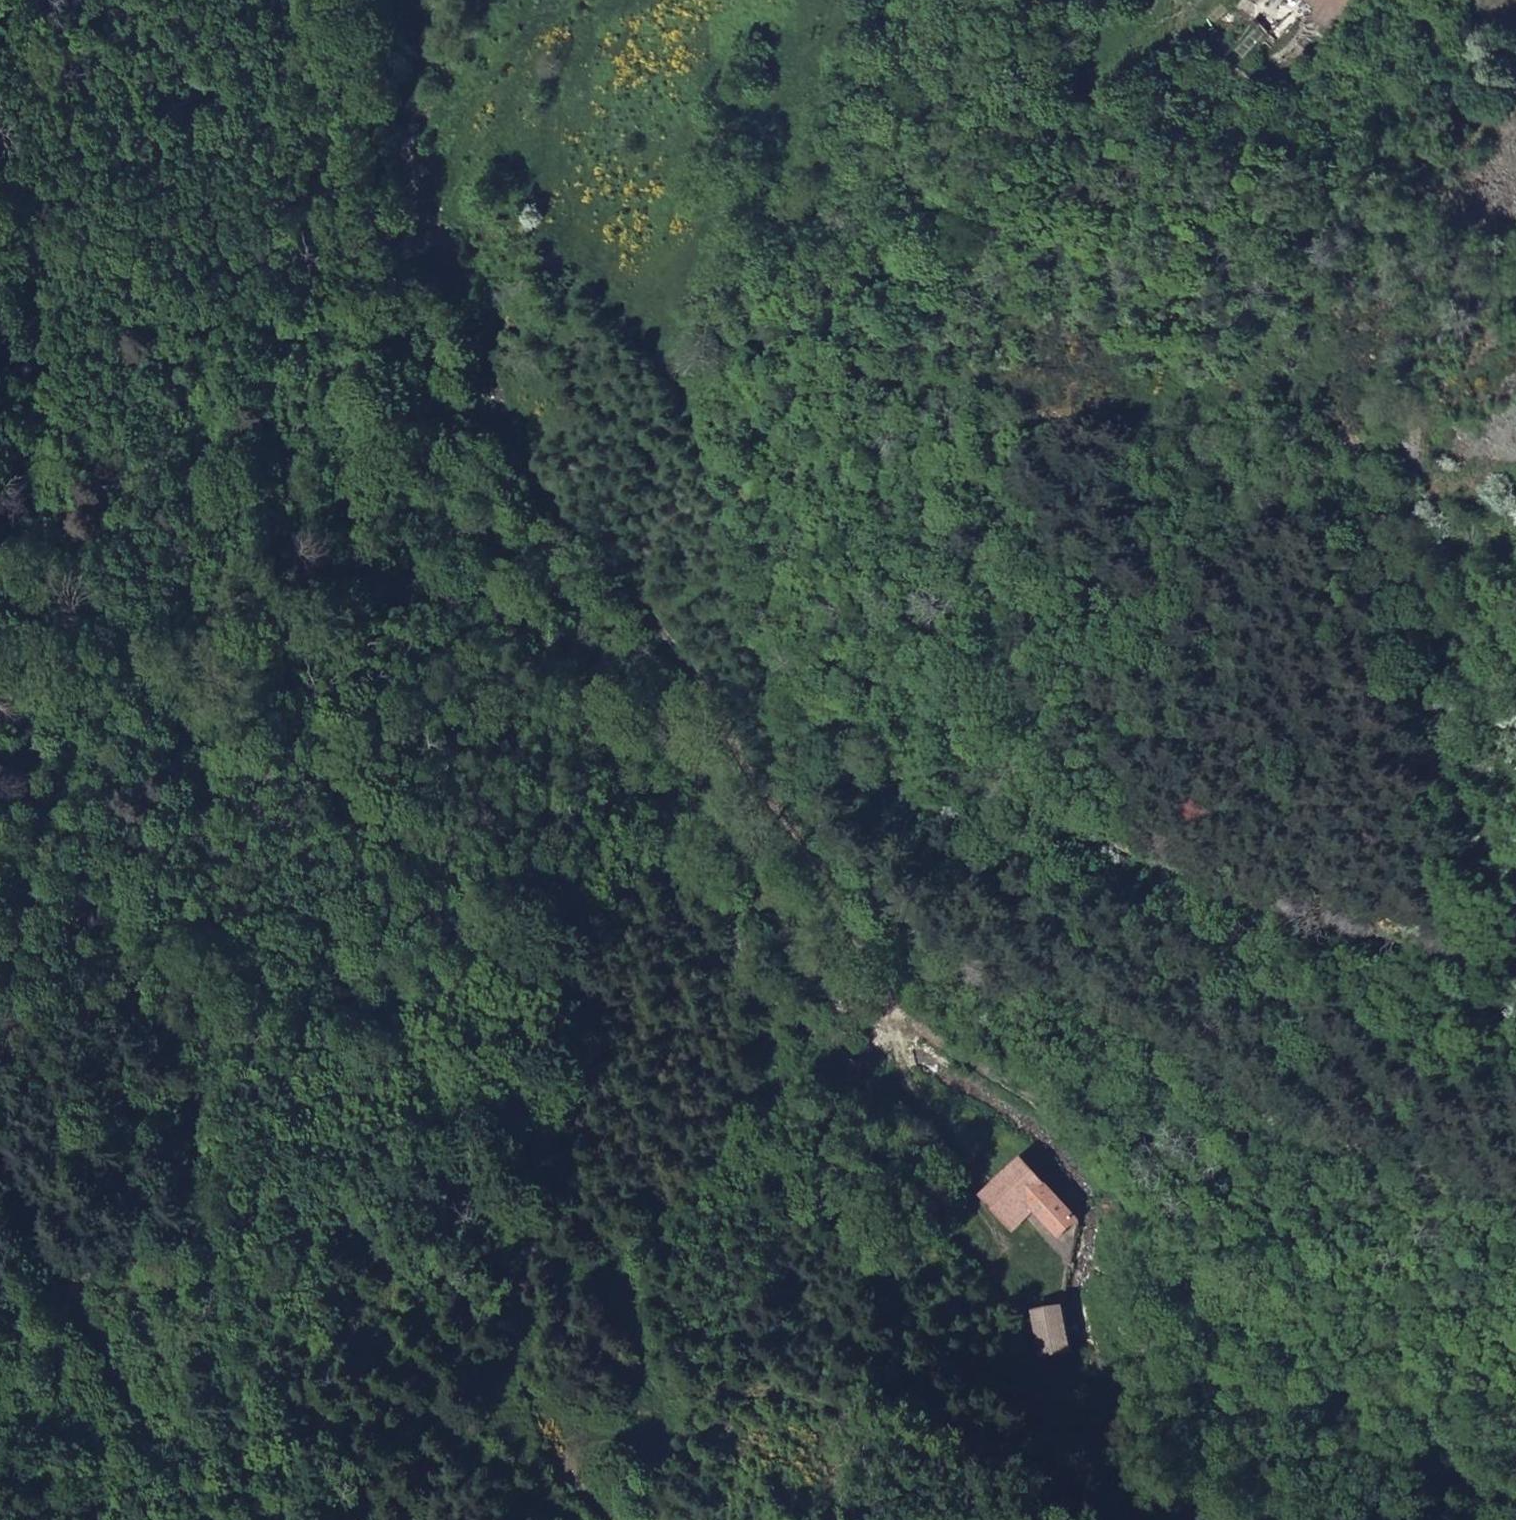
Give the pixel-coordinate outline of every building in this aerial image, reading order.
[(1282,46),(1302,22),(1280,3),(1258,26),(1282,46)] [(1008,1223),(1031,1204),(1052,1183),(1030,1157),(984,1196),(1008,1223)] [(1055,1247),(1085,1219),(1052,1183),(1031,1204),(1048,1221),(1039,1230),(1055,1247)] [(1045,1353),(1074,1351),(1066,1306),(1039,1310),(1045,1353)]
